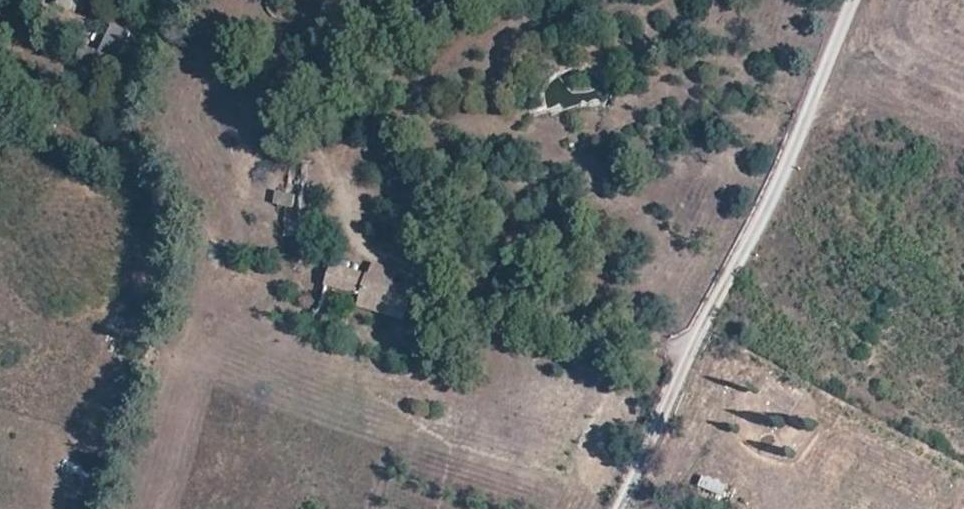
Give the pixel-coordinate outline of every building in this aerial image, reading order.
[(101,50),(126,59),(137,32),(112,23),(101,50)] [(79,58),(103,69),(108,58),(84,46),(79,58)] [(293,206),(294,192),(275,190),(273,204),(293,206)] [(325,286),(389,304),(395,284),(330,264),(325,286)] [(703,475),(699,486),(724,495),(728,483),(703,475)]
